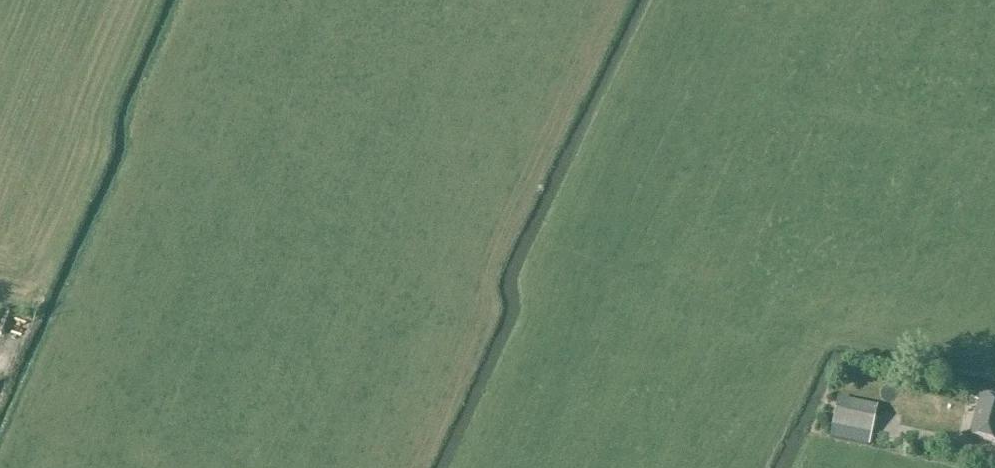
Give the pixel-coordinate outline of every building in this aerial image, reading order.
[(969,438),(994,445),(994,401),(980,396),(969,438)] [(875,412),(837,404),(833,425),(830,437),(869,445),(875,412)]
